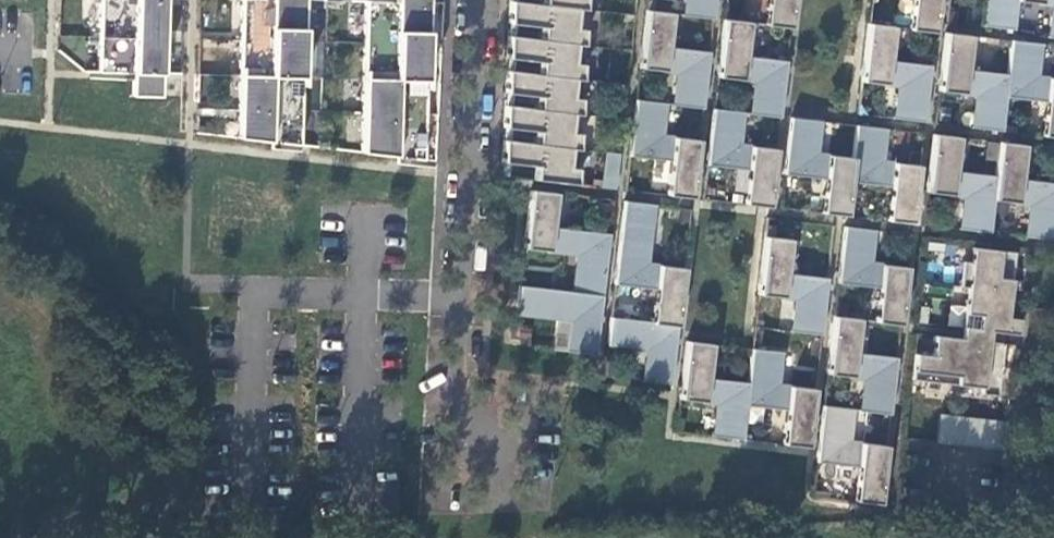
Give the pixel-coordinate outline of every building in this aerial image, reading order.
[(97,71),(130,72),(130,96),(159,96),(161,0),(99,0),(97,71)] [(237,137),(299,144),(303,0),(240,0),(237,137)] [(378,0),(364,0),(360,152),(422,159),(427,0),(395,0),(378,0)] [(543,5),(509,1),(508,23),(543,28),(541,40),(508,35),(507,58),(541,63),(540,74),(506,71),(505,93),(539,97),(537,109),(504,106),(503,128),(537,132),(536,144),(502,140),(501,163),(536,167),(535,179),(575,184),(576,167),(567,166),(570,148),(576,149),(578,132),(569,132),(571,113),(578,114),(580,98),(571,97),(573,79),(580,79),(581,63),(573,62),(575,44),(581,45),(583,28),(575,27),(577,8),(583,9),(584,0),(543,0),(543,5)] [(652,8),(676,11),(677,0),(653,0),(652,8)] [(683,15),(712,19),(715,0),(685,0),(683,15)] [(765,24),(765,25),(790,27),(793,0),(768,0),(765,24)] [(909,29),(934,32),(938,0),(912,0),(909,29)] [(983,26),(1013,29),(1016,0),(986,0),(983,26)] [(1040,2),(1052,4),(1048,37),(1053,37),(1053,0),(1040,0),(1040,2)] [(671,13),(646,10),(639,68),(664,70),(667,47),(671,13)] [(745,56),(749,21),(723,19),(717,76),(741,79),(744,56),(745,56)] [(893,26),(868,23),(861,81),(886,84),(888,60),(889,60),(893,26)] [(970,35),(945,32),(938,90),(963,93),(966,69),(970,35)] [(1040,43),(1010,40),(1006,74),(1007,74),(1004,96),(1045,101),(1048,77),(1036,76),(1040,43)] [(667,47),(664,70),(676,72),(672,104),(702,108),(709,52),(667,47)] [(786,61),(745,56),(744,56),(741,79),(754,80),(750,114),(779,117),(786,61)] [(889,60),(888,60),(886,84),(898,85),(894,118),(923,122),(930,65),(889,60)] [(966,69),(963,93),(975,94),(971,127),(1001,130),(1004,96),(1007,74),(1006,74),(966,69)] [(1048,77),(1045,101),(1041,135),(1053,137),(1053,78),(1048,77)] [(661,135),(665,102),(636,99),(629,155),(670,160),(671,160),(673,137),(661,135)] [(670,106),(667,135),(702,139),(705,109),(670,106)] [(739,144),(742,111),(713,108),(707,164),(747,169),(748,169),(751,146),(739,144)] [(820,121),(790,117),(784,174),(825,178),(828,155),(816,153),(820,121)] [(885,128),(856,125),(852,157),(850,181),(890,186),(891,186),(894,162),(881,161),(885,128)] [(958,137),(933,134),(926,191),(951,194),(954,171),(955,171),(958,137)] [(698,140),(673,137),(671,160),(670,160),(666,194),(692,197),(698,140)] [(1024,145),(999,141),(995,175),(995,176),(992,199),(993,199),(1017,202),(1020,178),(1024,145)] [(748,169),(747,169),(744,204),(769,206),(776,148),(751,146),(748,169)] [(604,152),(600,186),(614,189),(618,153),(604,152)] [(821,212),(846,215),(850,181),(852,157),(828,155),(825,178),(821,212)] [(918,165),(894,162),(891,186),(890,186),(886,220),(912,223),(918,165)] [(955,171),(954,171),(951,194),(964,196),(960,229),(989,232),(993,199),(992,199),(995,176),(995,175),(955,171)] [(1020,178),(1017,202),(1029,204),(1025,236),(1053,240),(1053,182),(1020,178)] [(552,227),(556,192),(530,190),(524,247),(548,250),(551,227),(552,227)] [(653,204),(624,201),(621,227),(650,231),(653,204)] [(869,262),(873,229),(844,226),(837,282),(879,287),(882,263),(869,262)] [(548,250),(577,254),(573,292),(572,292),(602,295),(609,233),(552,227),(551,227),(548,250)] [(646,263),(650,231),(621,227),(614,284),(656,289),(658,265),(646,263)] [(790,239),(765,236),(757,293),(782,297),(785,273),(786,273),(790,239)] [(1006,316),(1014,251),(971,246),(969,261),(961,260),(958,286),(966,287),(961,333),(960,338),(933,334),(930,355),(913,353),(910,378),(981,387),(980,393),(996,395),(1003,343),(988,341),(988,336),(989,330),(1016,333),(1018,318),(1006,316)] [(879,287),(875,320),(874,321),(900,324),(907,267),(882,263),(879,287)] [(656,289),(651,321),(652,322),(677,325),(683,268),(658,265),(656,289)] [(782,297),(795,298),(791,331),(820,334),(827,278),(786,273),(785,273),(782,297)] [(519,285),(516,312),(572,319),(568,351),(595,354),(602,295),(572,292),(573,292),(519,285)] [(855,353),(859,319),(859,318),(833,316),(827,373),(852,376),(854,353),(855,353)] [(610,317),(607,343),(647,348),(643,381),(670,383),(677,325),(652,322),(651,321),(610,317)] [(707,377),(711,343),(686,340),(679,398),(704,401),(707,377)] [(777,384),(781,351),(751,348),(748,382),(745,405),(746,405),(786,409),(789,386),(777,384)] [(852,376),(864,377),(860,410),(889,414),(896,358),(855,353),(854,353),(852,376)] [(704,401),(716,403),(712,435),(742,439),(746,405),(745,405),(748,382),(707,377),(704,401)] [(786,409),(782,443),(807,446),(814,389),(789,386),(786,409)] [(848,441),(852,408),(823,405),(817,461),(857,466),(858,466),(861,442),(848,441)] [(1003,449),(1006,422),(940,413),(936,442),(1003,449)] [(858,466),(857,466),(853,500),(879,503),(886,445),(861,442),(858,466)]
